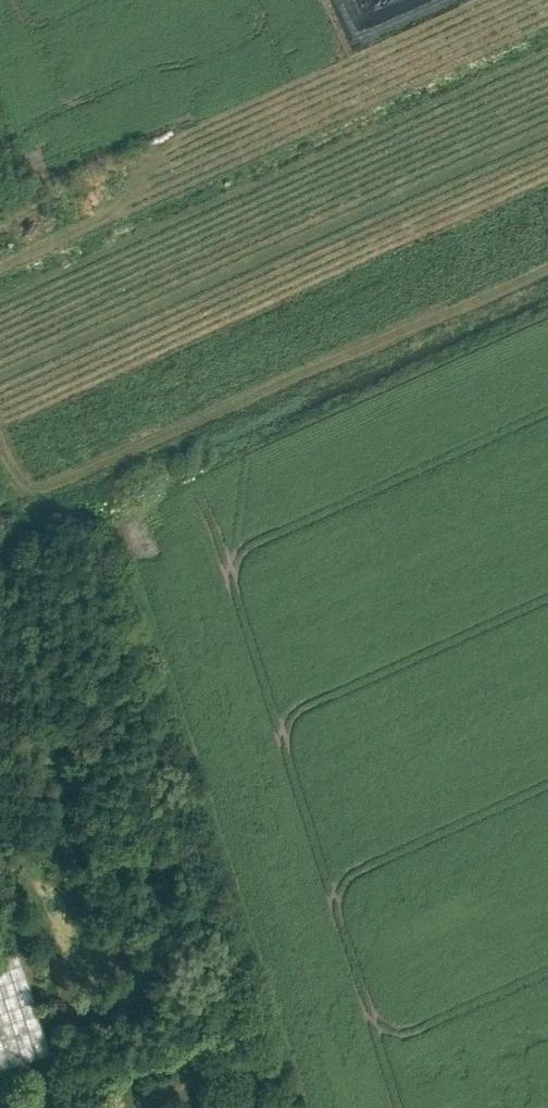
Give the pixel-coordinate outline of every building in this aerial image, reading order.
[(0,956),(0,1068),(52,1052),(20,949),(0,956)]
